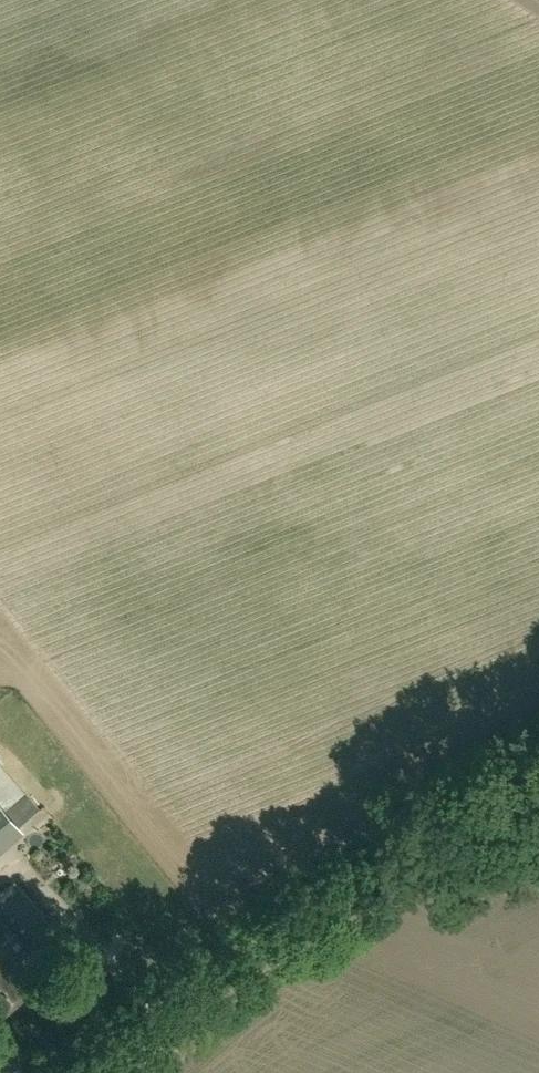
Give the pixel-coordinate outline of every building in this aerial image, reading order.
[(0,755),(0,793),(32,829),(52,812),(0,755)] [(21,825),(0,802),(0,843),(21,825)] [(0,937),(0,1014),(38,981),(21,961),(32,952),(30,950),(53,930),(15,885),(0,898),(0,922),(18,944),(11,950),(0,937)]
